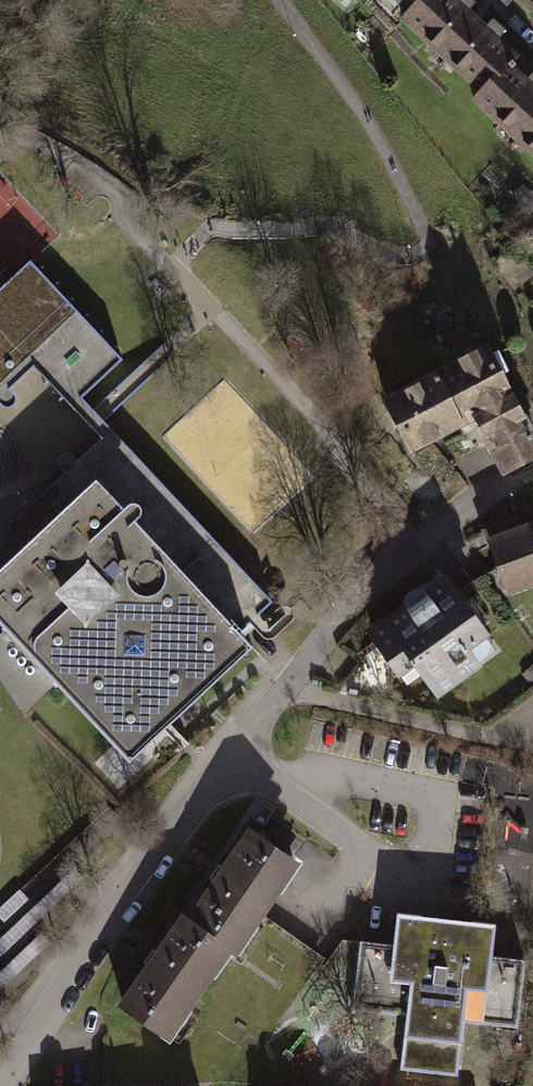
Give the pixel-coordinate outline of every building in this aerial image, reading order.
[(532,138),(532,73),(491,29),(464,0),(403,0),(532,138)] [(24,355),(87,422),(98,434),(109,425),(102,417),(97,412),(79,392),(120,354),(74,306),(42,270),(31,257),(0,286),(0,379),(24,355)] [(391,389),(422,445),(483,411),(513,465),(532,454),(532,399),(495,331),(391,389)] [(130,752),(267,627),(283,613),(109,425),(98,434),(80,450),(96,469),(22,536),(9,551),(0,559),(0,621),(4,625),(0,628),(0,683),(19,714),(56,684),(130,752)] [(503,528),(526,582),(532,579),(532,515),(503,528)] [(466,562),(386,624),(436,688),(516,627),(466,562)] [(264,818),(133,1001),(181,1035),(311,851),(264,818)] [(413,997),(406,1071),(470,1076),(476,1012),(527,1016),(532,952),(507,950),(510,916),(404,906),(401,941),(370,938),(365,993),(413,997)]
